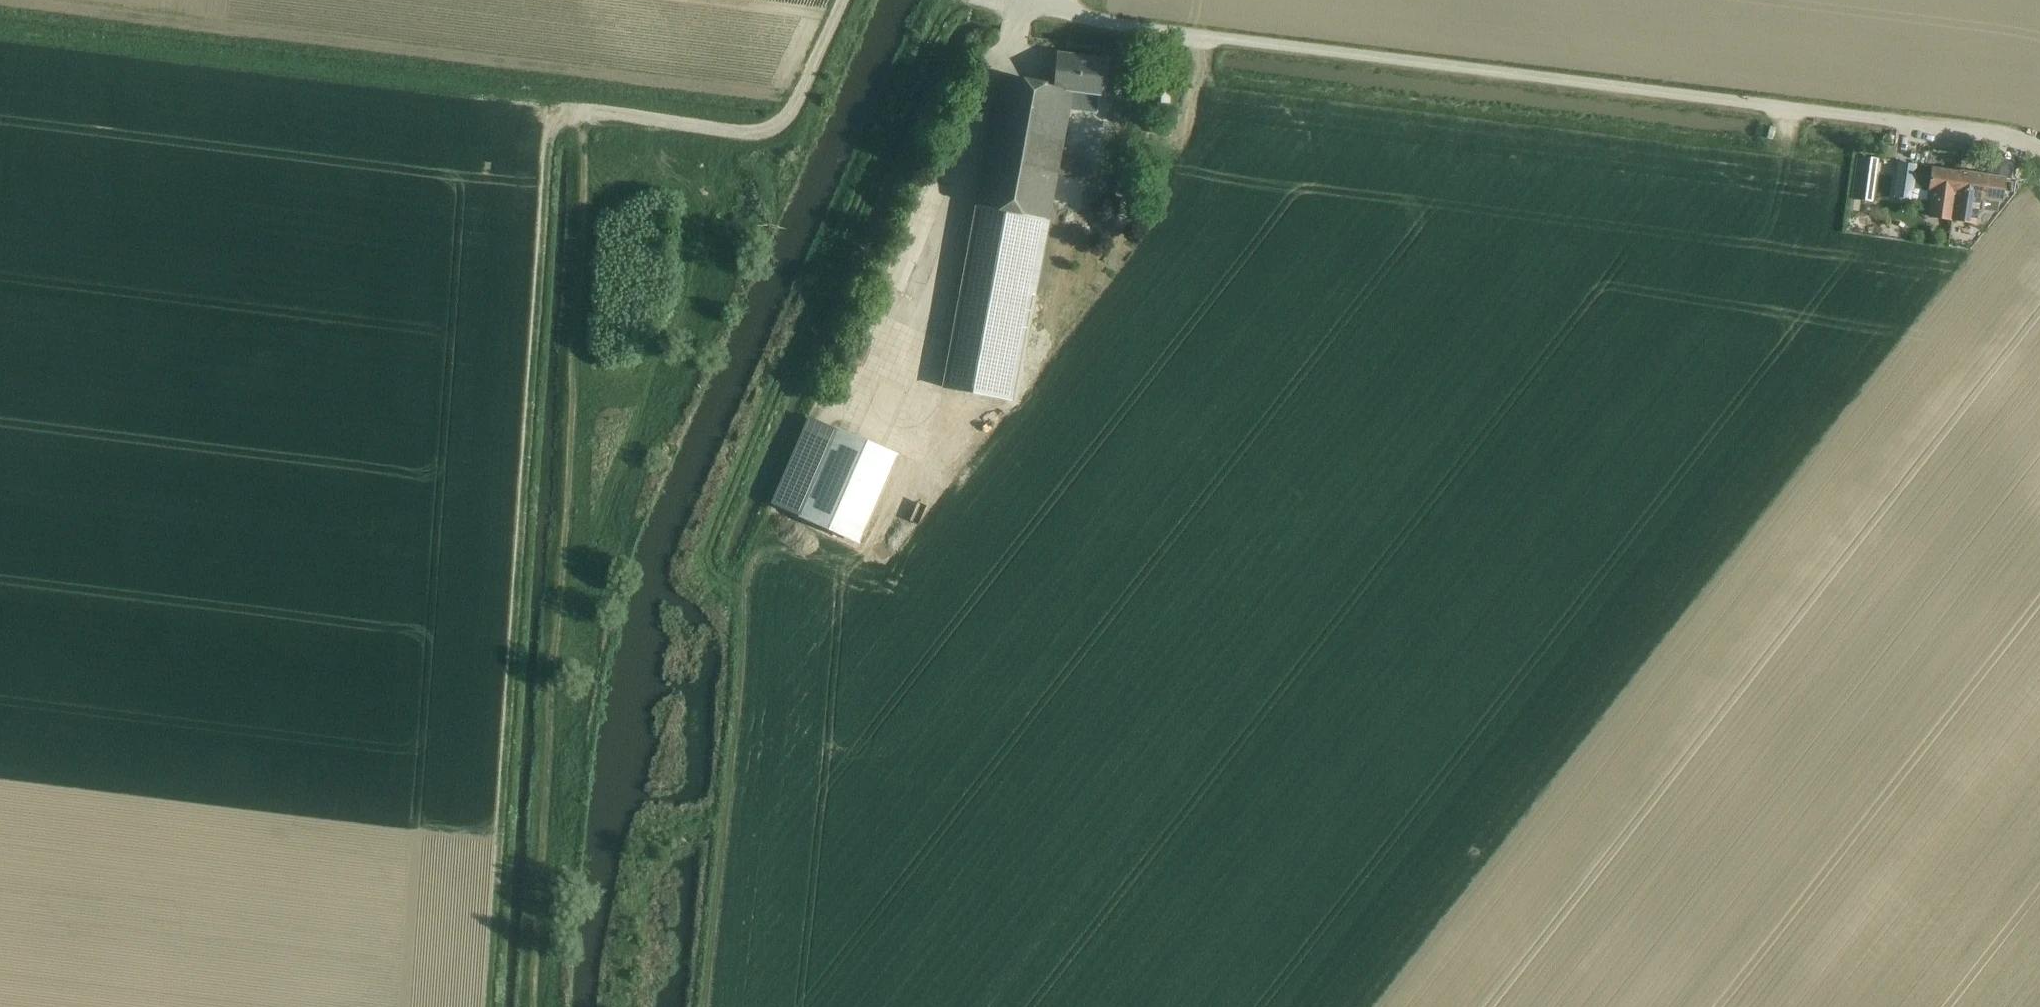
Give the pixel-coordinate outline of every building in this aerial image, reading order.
[(1001,76),(942,388),(1007,401),(1012,402),(1014,392),(1032,295),(1036,295),(1070,113),(1096,116),(1099,96),(1100,97),(1105,58),(1057,52),(1053,85),(1001,76)] [(1168,90),(1160,89),(1158,95),(1167,97),(1168,90)] [(1856,155),(1851,199),(1873,202),(1879,158),(1856,155)] [(1911,198),(1912,188),(1928,190),(1927,199),(1931,200),(1929,216),(1952,219),(1953,214),(1954,203),(1955,193),(1956,193),(1959,171),(1931,167),(1930,175),(1915,173),(1916,165),(1899,162),(1894,196),(1911,198)] [(1953,214),(1952,219),(1975,221),(1978,196),(2001,199),(2004,177),(1959,171),(1956,193),(1955,193),(1954,203),(1953,214)] [(1848,231),(1848,232),(1866,234),(1867,222),(1868,218),(1861,217),(1862,211),(1851,209),(1851,215),(1848,231)] [(1867,222),(1866,234),(1874,235),(1887,236),(1889,224),(1867,222)] [(837,427),(798,517),(858,543),(897,453),(837,427)]
